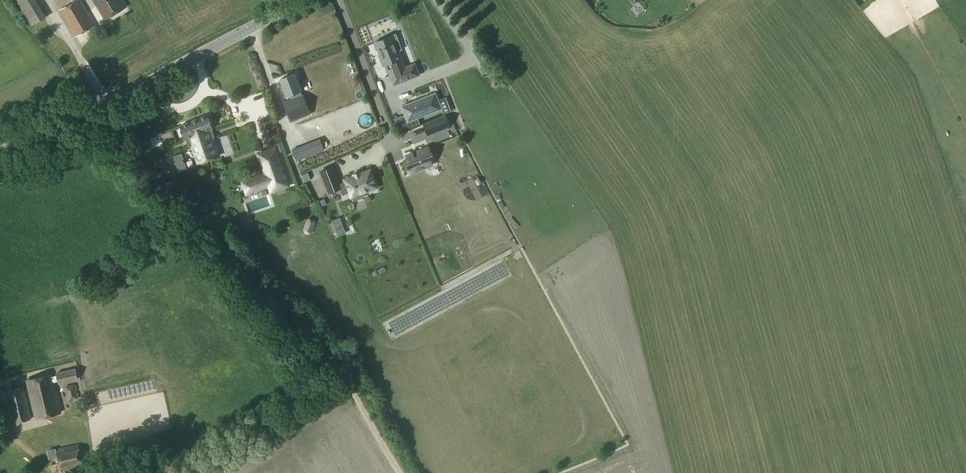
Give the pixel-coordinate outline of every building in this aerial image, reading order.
[(32,25),(45,17),(35,0),(16,0),(32,25)] [(60,10),(75,37),(94,26),(79,0),(77,0),(60,10)] [(104,20),(126,7),(122,0),(93,0),(104,20)] [(392,35),(374,42),(383,65),(385,64),(390,75),(402,70),(405,80),(419,75),(414,63),(404,67),(401,58),(398,50),(401,49),(402,47),(400,42),(399,41),(395,42),(392,35)] [(294,74),(280,79),(287,96),(289,95),(291,100),(283,103),(291,122),(310,115),(302,95),(301,96),(299,91),(300,91),(294,74)] [(458,115),(464,113),(458,84),(452,86),(458,115)] [(408,101),(404,94),(395,100),(399,106),(408,101)] [(440,109),(435,94),(402,107),(407,121),(440,109)] [(449,113),(454,126),(460,123),(455,110),(449,113)] [(207,115),(180,126),(188,148),(189,147),(195,166),(221,155),(209,121),(210,119),(210,117),(208,116),(207,115)] [(451,126),(446,115),(425,123),(429,135),(451,126)] [(254,118),(257,130),(264,129),(261,117),(254,118)] [(287,184),(281,166),(275,146),(258,152),(265,172),(253,176),(257,188),(268,184),(270,190),(287,184)] [(430,161),(433,159),(428,147),(406,156),(407,160),(405,161),(410,173),(431,165),(430,161)] [(253,156),(241,159),(242,165),(255,163),(253,156)] [(376,188),(370,171),(344,181),(345,183),(339,185),(332,167),(320,171),(328,193),(340,188),(342,195),(349,192),(350,195),(361,191),(361,193),(376,188)] [(458,187),(449,191),(454,203),(463,199),(458,187)] [(314,219),(309,217),(306,220),(303,229),(304,231),(309,233),(312,232),(315,222),(314,219)] [(51,374),(26,381),(35,418),(60,412),(52,382),(57,381),(58,383),(76,379),(74,369),(56,373),(56,375),(51,376),(51,374)] [(73,385),(65,387),(68,400),(76,398),(73,385)] [(22,386),(5,390),(13,423),(30,419),(22,386)] [(464,435),(452,443),(458,452),(470,444),(464,435)] [(78,444),(55,449),(60,471),(82,466),(78,444)]
